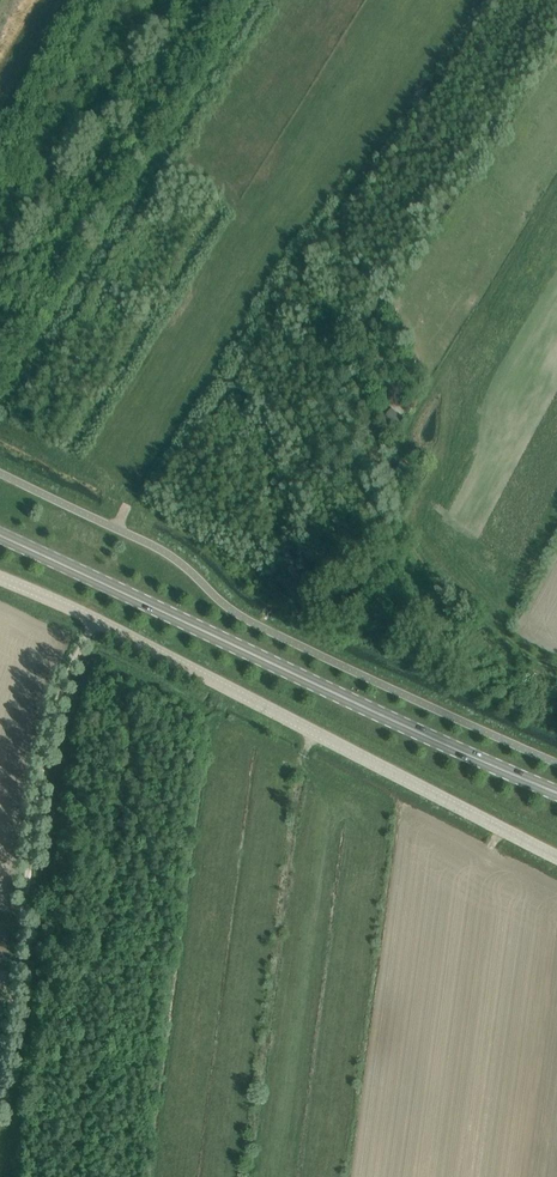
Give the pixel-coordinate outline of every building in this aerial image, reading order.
[(391,408),(387,413),(400,423),(404,417),(391,408)] [(394,470),(406,479),(411,473),(400,463),(394,470)]
